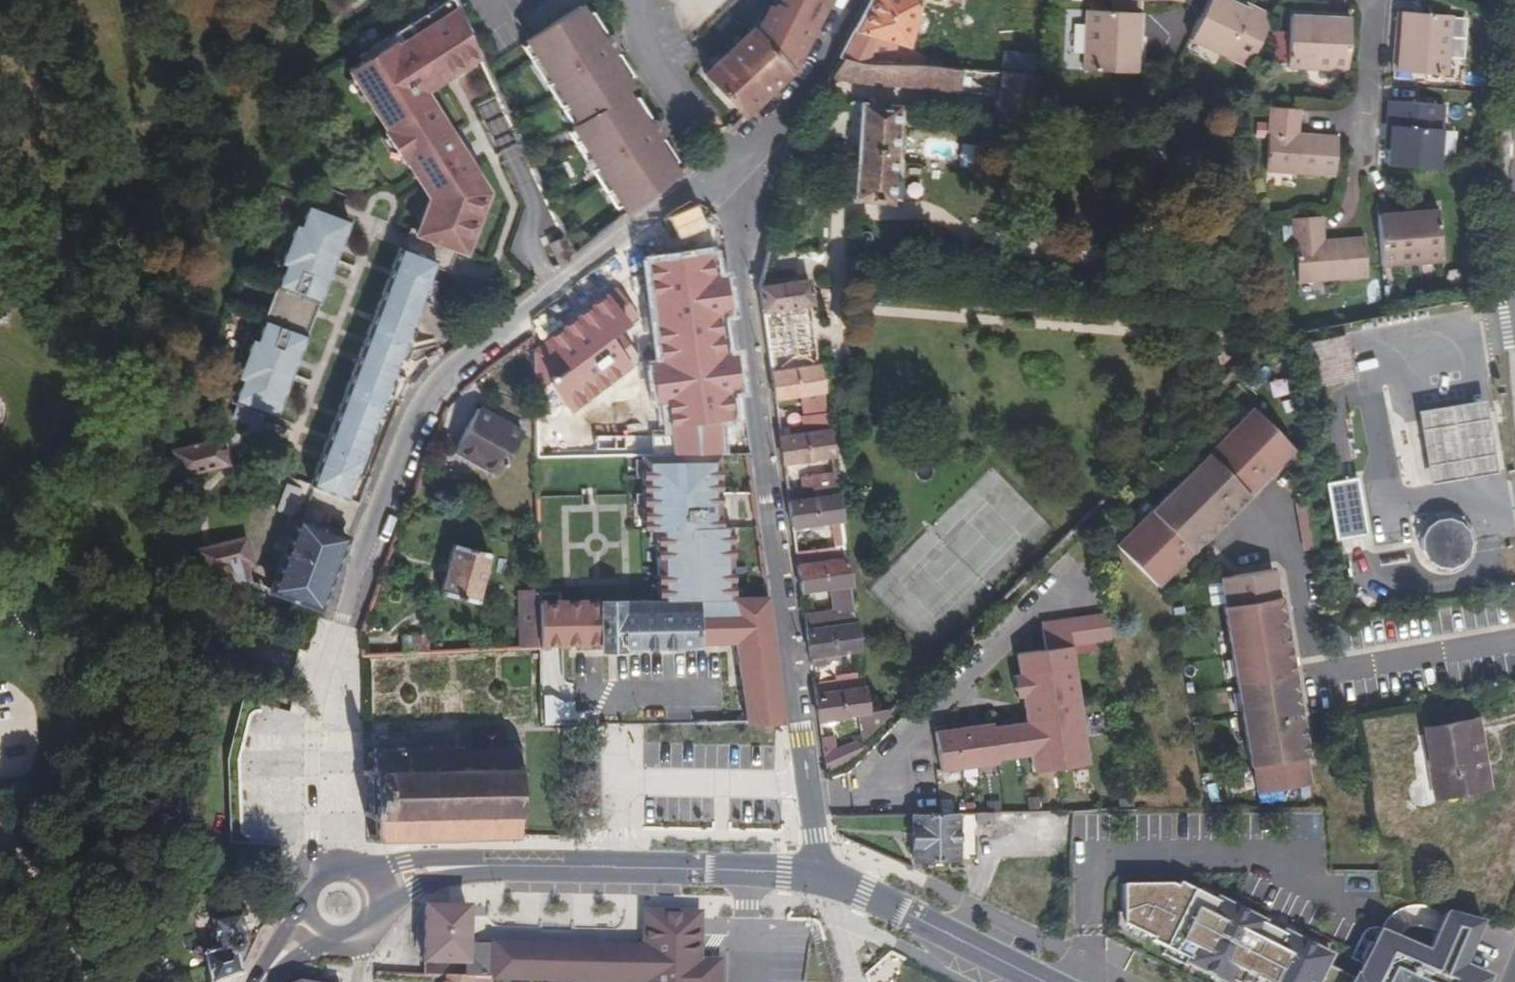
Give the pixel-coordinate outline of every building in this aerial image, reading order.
[(432,199),(420,231),(419,235),(458,250),(466,253),(488,193),(475,172),(461,151),(456,142),(457,142),(449,129),(447,130),(423,92),(480,56),(454,0),(450,0),(361,56),(365,62),(351,70),(355,77),(366,93),(375,109),(379,106),(394,129),(390,131),(386,133),(388,137),(403,160),(405,163),(408,161),(432,199)] [(842,60),(865,65),(880,40),(909,49),(922,1),(919,0),(876,0),(842,60)] [(1248,9),(1229,0),(1209,0),(1190,39),(1248,68),(1272,16),(1249,5),(1248,9)] [(793,72),(818,27),(795,4),(758,38),(752,32),(706,73),(705,75),(744,117),(793,72)] [(585,17),(579,9),(525,43),(527,46),(536,60),(537,61),(550,83),(551,84),(565,107),(566,108),(575,121),(577,124),(625,93),(631,89),(626,81),(612,58),(611,56),(616,53),(606,37),(601,41),(600,39),(585,17)] [(1142,14),(1087,11),(1084,70),(1135,73),(1138,39),(1141,40),(1142,14)] [(1398,11),(1396,36),(1399,36),(1396,71),(1448,76),(1453,18),(1398,11)] [(585,17),(600,39),(605,36),(590,14),(585,17)] [(1326,20),(1291,18),(1289,68),(1347,71),(1350,19),(1327,18),(1326,20)] [(527,46),(522,49),(531,63),(536,60),(527,46)] [(1004,51),(1003,68),(1035,71),(1036,55),(1004,51)] [(612,58),(626,81),(631,77),(617,55),(612,58)] [(959,93),(963,71),(865,65),(842,60),(831,80),(852,83),(906,89),(959,93)] [(550,83),(537,61),(531,65),(545,86),(550,83)] [(1031,122),(1037,78),(1002,75),(998,118),(1031,122)] [(366,93),(355,77),(350,80),(361,96),(366,93)] [(565,107),(551,84),(546,87),(560,110),(565,107)] [(577,124),(571,129),(573,132),(582,145),(583,147),(597,170),(612,193),(621,207),(626,215),(677,174),(672,166),(657,143),(656,142),(662,139),(650,122),(646,125),(631,102),(625,93),(577,124)] [(646,125),(650,122),(636,99),(631,102),(646,125)] [(1388,167),(1438,170),(1443,105),(1389,102),(1387,126),(1391,127),(1388,167)] [(898,108),(863,105),(855,202),(892,204),(898,108)] [(379,106),(375,109),(390,131),(394,129),(379,106)] [(575,121),(566,108),(561,111),(570,124),(575,121)] [(1300,109),(1269,108),(1268,115),(1267,138),(1266,172),(1335,177),(1338,137),(1299,133),(1300,109)] [(1267,138),(1268,115),(1259,114),(1257,137),(1267,138)] [(568,135),(577,149),(582,145),(573,132),(568,135)] [(403,160),(388,137),(383,140),(398,163),(403,160)] [(672,166),(677,163),(662,141),(657,143),(672,166)] [(578,150),(592,173),(597,170),(583,147),(578,150)] [(466,148),(461,151),(475,172),(480,169),(466,148)] [(612,193),(597,170),(592,173),(607,196),(612,193)] [(612,193),(607,196),(616,210),(621,207),(612,193)] [(233,400),(240,403),(235,416),(261,426),(266,413),(276,417),(308,335),(306,334),(307,331),(308,331),(318,305),(317,305),(318,301),(321,303),(352,221),(309,204),(301,224),(292,221),(276,262),(285,266),(277,286),(280,287),(279,291),(278,290),(268,316),(269,316),(268,320),(265,319),(257,339),(248,335),(232,377),(241,380),(233,400)] [(1378,214),(1381,266),(1441,262),(1439,213),(1405,215),(1405,213),(1378,214)] [(1324,217),(1294,219),(1299,282),(1367,277),(1365,237),(1326,239),(1324,217)] [(458,250),(419,235),(420,231),(412,228),(405,249),(437,261),(435,267),(450,273),(458,250)] [(402,248),(313,486),(348,500),(357,476),(364,479),(376,446),(369,444),(378,418),(385,420),(396,391),(389,388),(400,360),(409,363),(421,332),(412,329),(422,300),(430,280),(435,267),(437,261),(405,249),(402,248)] [(673,280),(680,321),(684,321),(688,320),(681,279),(673,280)] [(439,283),(430,280),(422,300),(432,304),(439,283)] [(688,347),(684,321),(680,321),(673,280),(635,287),(646,353),(688,347)] [(780,312),(813,307),(810,280),(760,288),(772,373),(822,366),(819,349),(787,353),(780,312)] [(689,356),(646,363),(652,399),(646,400),(650,426),(702,417),(698,392),(695,392),(689,356)] [(772,373),(775,399),(825,392),(822,366),(772,373)] [(1457,478),(1496,472),(1484,401),(1441,408),(1419,412),(1431,483),(1457,478)] [(1252,409),(1115,546),(1156,586),(1293,450),(1252,409)] [(479,410),(456,451),(499,476),(523,435),(479,410)] [(804,416),(807,434),(831,431),(828,413),(804,416)] [(831,431),(807,434),(781,438),(785,464),(834,456),(831,431)] [(231,465),(225,438),(223,439),(173,450),(180,477),(231,465)] [(541,626),(542,648),(599,646),(599,651),(625,651),(625,647),(735,645),(746,724),(783,723),(766,598),(734,598),(732,526),(721,526),(720,456),(645,457),(646,529),(659,529),(660,600),(540,601),(541,626)] [(812,476),(815,499),(839,496),(836,472),(812,476)] [(1358,477),(1325,480),(1331,541),(1354,539),(1355,549),(1365,548),(1358,477)] [(288,483),(278,511),(293,517),(303,489),(288,483)] [(839,496),(815,499),(790,503),(793,527),(831,522),(834,548),(797,554),(799,566),(849,560),(839,496)] [(1314,500),(1296,504),(1305,551),(1323,547),(1314,500)] [(1425,531),(1422,537),(1422,542),(1422,549),(1425,555),(1428,560),(1433,564),(1439,566),(1445,567),(1452,567),(1458,564),(1463,560),(1467,555),(1469,549),(1470,543),(1467,532),(1463,527),(1458,523),(1452,520),(1446,519),(1440,520),(1434,523),(1429,526),(1425,531)] [(320,610),(348,538),(301,520),(276,589),(274,593),(292,600),(320,610)] [(274,593),(276,589),(253,580),(249,564),(253,564),(247,539),(195,551),(198,563),(200,574),(225,568),(234,580),(244,590),(255,600),(267,608),(280,614),(286,617),(292,600),(274,593)] [(490,554),(454,545),(441,594),(477,603),(490,554)] [(806,614),(808,631),(857,623),(849,560),(799,566),(803,593),(831,589),(834,610),(806,614)] [(1272,569),(1220,578),(1225,606),(1223,606),(1250,766),(1252,765),(1257,793),(1308,784),(1304,757),(1306,756),(1279,597),(1277,598),(1272,569)] [(1506,590),(1512,623),(1514,622),(1514,588),(1506,590)] [(540,591),(518,591),(519,627),(541,626),(540,601),(540,591)] [(1112,639),(1108,613),(1044,623),(1047,649),(1018,653),(1028,722),(995,727),(994,723),(935,732),(941,772),(1000,764),(999,760),(1032,755),(1034,772),(1089,764),(1073,645),(1112,639)] [(832,661),(831,654),(861,650),(857,623),(808,631),(813,667),(828,665),(828,661),(832,661)] [(542,648),(541,626),(519,627),(519,649),(535,649),(542,648)] [(430,636),(404,636),(405,654),(430,653),(430,636)] [(815,684),(817,695),(866,688),(862,660),(834,664),(836,680),(815,684)] [(886,710),(869,712),(866,688),(817,695),(820,721),(859,716),(862,744),(889,714),(886,710)] [(545,726),(586,725),(585,713),(576,712),(575,702),(565,703),(560,700),(554,695),(545,696),(545,726)] [(1435,797),(1479,789),(1475,759),(1484,757),(1479,719),(1424,728),(1435,797)] [(364,751),(365,837),(520,835),(519,747),(505,747),(505,725),(475,727),(475,748),(364,751)] [(827,772),(844,765),(864,746),(862,744),(858,740),(837,748),(835,736),(823,738),(827,772)] [(1484,757),(1475,759),(1479,789),(1489,788),(1484,757)] [(959,813),(912,814),(914,859),(960,860),(959,813)] [(1380,933),(1358,978),(1356,976),(1355,978),(1328,965),(1332,956),(1285,933),(1283,936),(1264,926),(1265,924),(1217,901),(1216,902),(1179,885),(1177,889),(1170,886),(1123,886),(1123,913),(1123,925),(1146,936),(1152,939),(1151,942),(1164,949),(1187,959),(1185,964),(1187,965),(1223,981),(1481,981),(1485,973),(1459,963),(1476,918),(1444,915),(1430,952),(1380,933)] [(644,947),(467,945),(469,909),(426,908),(423,976),(447,977),(475,978),(549,981),(644,981),(644,947)] [(697,958),(700,958),(701,915),(645,912),(644,947),(644,981),(697,981),(697,958)] [(1123,925),(1123,913),(1117,913),(1116,932),(1142,945),(1146,936),(1123,925)] [(215,951),(204,953),(207,966),(210,981),(219,981),(241,975),(237,953),(239,946),(248,945),(242,915),(209,922),(215,951)] [(1187,959),(1164,949),(1161,955),(1186,967),(1187,965),(1185,964),(1187,959)] [(723,959),(700,958),(697,958),(697,981),(723,981),(723,959)]
